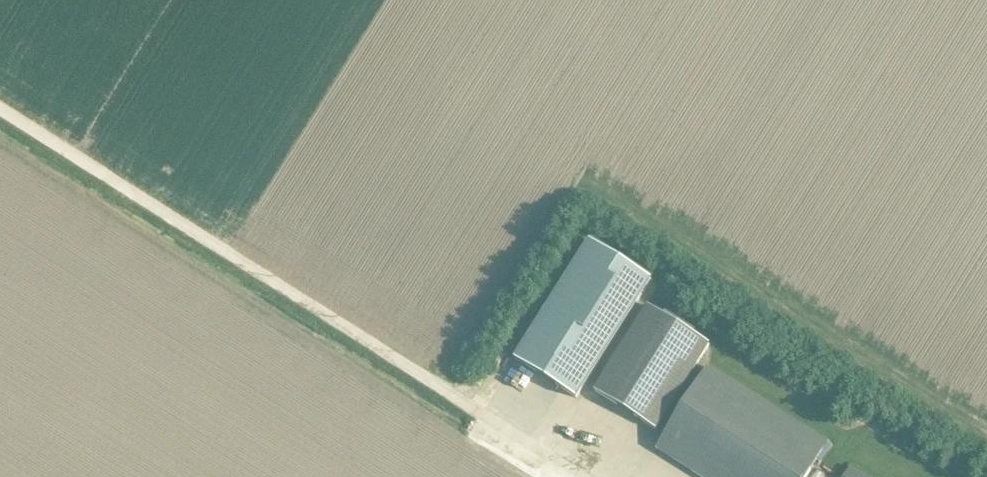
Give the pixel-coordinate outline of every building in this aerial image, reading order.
[(588,240),(514,359),(575,397),(649,279),(588,240)] [(709,342),(648,303),(594,388),(656,426),(709,342)] [(702,476),(803,476),(826,441),(708,365),(656,448),(702,476)] [(850,465),(843,476),(869,476),(850,465)]
